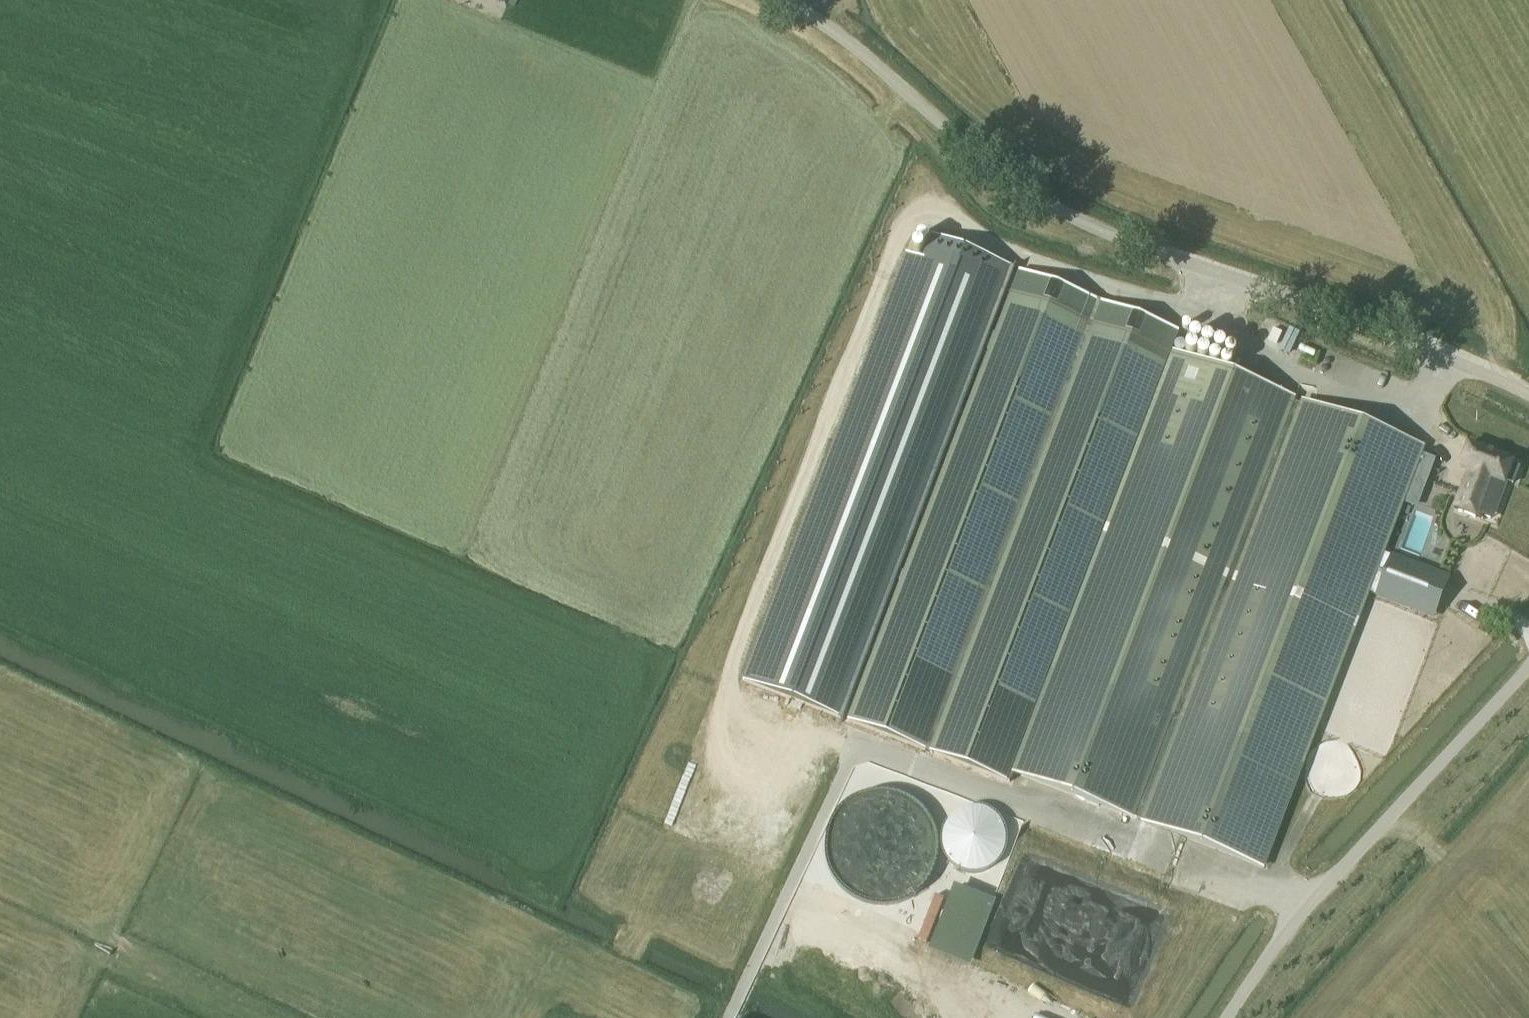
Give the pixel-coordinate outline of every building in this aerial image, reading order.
[(924,260),(906,254),(744,681),(843,719),(990,335),(1015,269),(933,238),(924,260)] [(995,336),(848,721),(1008,781),(1013,768),(1265,865),(1305,761),(1370,592),(1384,554),(1423,452),(1172,356),(1181,332),(1020,271),(995,336)] [(1459,467),(1470,471),(1466,481),(1465,480),(1455,507),(1482,517),(1492,491),(1491,490),(1496,479),(1505,483),(1507,480),(1514,482),(1520,466),(1513,464),(1514,460),(1469,443),(1459,467)] [(1413,505),(1403,555),(1442,562),(1451,512),(1413,505)] [(1425,613),(1439,576),(1384,554),(1370,592),(1425,613)]
